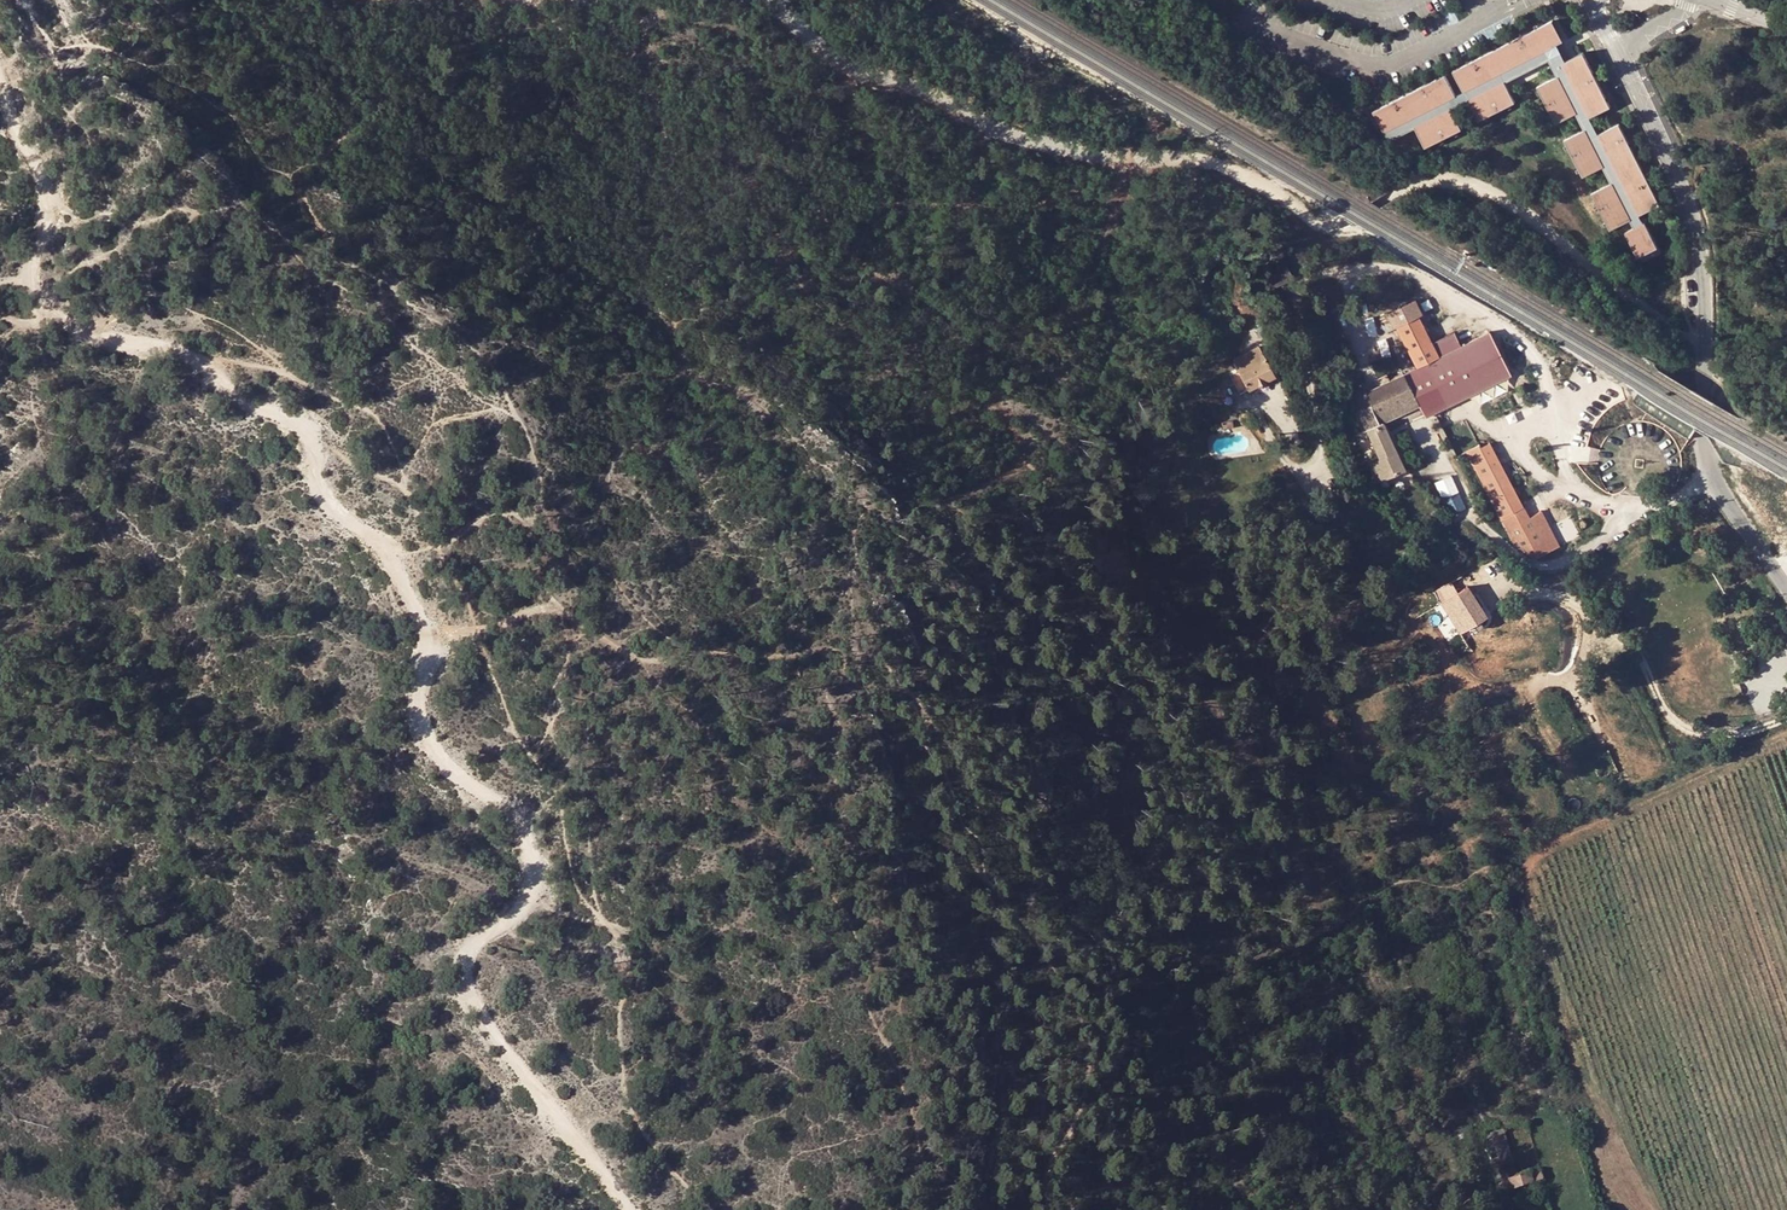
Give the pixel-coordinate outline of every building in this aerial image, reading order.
[(1564,42),(1553,19),(1453,69),(1464,92),(1564,42)] [(1573,58),(1563,63),(1591,117),(1612,107),(1585,52),(1573,58)] [(1457,95),(1445,73),(1372,110),(1386,131),(1457,95)] [(1578,113),(1560,76),(1539,87),(1557,123),(1578,113)] [(1515,101),(1505,80),(1468,99),(1478,120),(1515,101)] [(1451,107),(1417,125),(1428,146),(1462,128),(1451,107)] [(1620,123),(1599,134),(1640,215),(1661,204),(1620,123)] [(1587,129),(1566,140),(1584,177),(1605,166),(1587,129)] [(1632,219),(1613,183),(1592,193),(1611,230),(1632,219)] [(1646,222),(1626,232),(1639,258),(1659,247),(1646,222)] [(1424,418),(1511,375),(1490,333),(1438,358),(1418,317),(1421,315),(1414,301),(1388,313),(1395,328),(1397,327),(1417,368),(1365,394),(1380,424),(1364,431),(1359,434),(1373,462),(1362,468),(1369,485),(1404,470),(1382,421),(1418,405),(1424,418)] [(1274,375),(1259,347),(1234,360),(1240,371),(1231,376),(1240,393),(1274,375)] [(1522,396),(1519,389),(1512,392),(1516,398),(1522,396)] [(1359,421),(1364,431),(1380,424),(1365,394),(1353,399),(1359,412),(1359,421)] [(1493,500),(1517,545),(1538,558),(1561,546),(1543,512),(1530,518),(1488,442),(1480,446),(1505,493),(1493,500)] [(1505,493),(1480,446),(1478,443),(1466,449),(1493,500),(1505,493)] [(1366,503),(1360,490),(1354,493),(1360,506),(1366,503)] [(1466,628),(1486,616),(1470,591),(1468,588),(1442,604),(1448,614),(1455,610),(1466,628)] [(1611,757),(1607,747),(1593,752),(1597,763),(1611,757)] [(1543,1178),(1540,1170),(1499,1183),(1501,1190),(1511,1188),(1511,1190),(1532,1184),(1532,1181),(1543,1178)]
